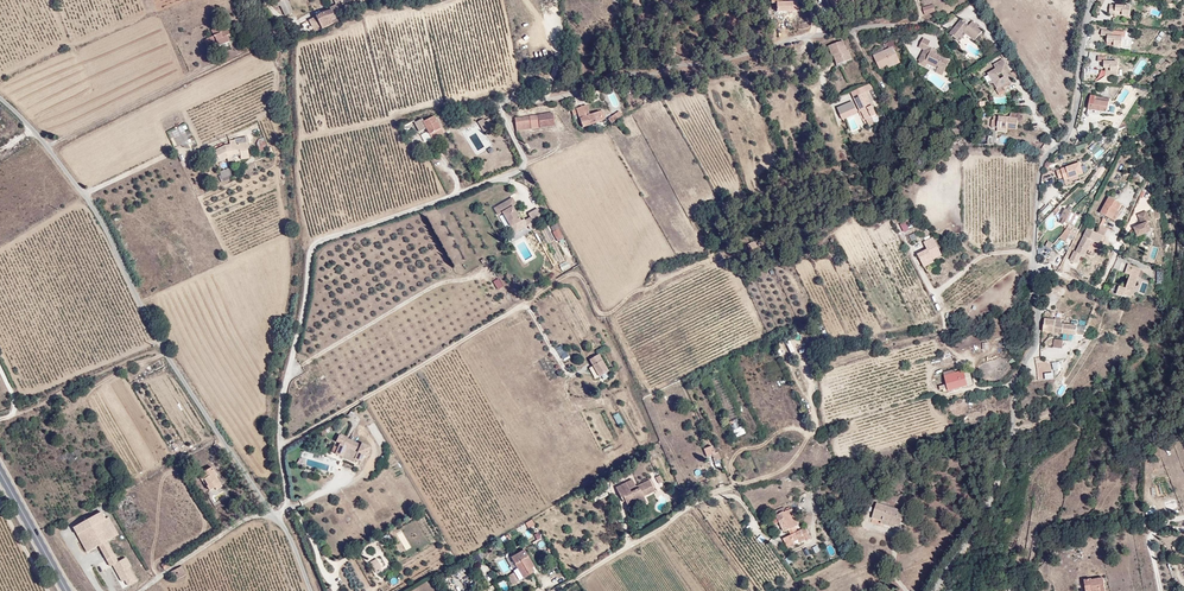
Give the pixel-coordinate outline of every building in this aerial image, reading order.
[(295,12),(290,0),(286,0),(281,3),(287,16),(295,12)] [(310,21),(315,32),(337,22),(334,15),(346,10),(342,0),(334,0),(337,6),(330,8),(331,11),(310,21)] [(792,1),(775,2),(775,12),(792,11),(792,1)] [(1125,15),(1126,5),(1104,4),(1104,13),(1110,13),(1111,10),(1118,10),(1117,15),(1118,16),(1118,18),(1127,18),(1128,15),(1125,15)] [(936,11),(934,5),(923,8),(924,14),(936,11)] [(307,34),(313,30),(308,20),(301,24),(307,34)] [(977,24),(973,22),(970,27),(960,20),(951,35),(958,40),(964,31),(968,34),(977,41),(985,30),(977,24)] [(988,26),(979,20),(977,24),(985,30),(988,26)] [(238,37),(247,32),(244,28),(235,33),(238,37)] [(230,44),(228,39),(230,38),(227,33),(221,36),(217,29),(208,34),(211,40),(203,45),(209,55),(216,52),(213,46),(218,43),(221,49),(230,44)] [(1122,37),(1123,36),(1111,35),(1111,31),(1100,30),(1100,36),(1106,37),(1106,42),(1114,42),(1114,46),(1122,47),(1122,37)] [(963,43),(968,34),(964,31),(958,40),(963,43)] [(918,60),(921,62),(929,46),(931,42),(923,38),(919,48),(923,50),(918,60)] [(897,48),(893,39),(885,43),(887,48),(892,46),(894,49),(897,48)] [(847,50),(843,40),(833,44),(832,45),(827,46),(831,57),(833,57),(836,65),(853,59),(849,50),(847,50)] [(221,49),(218,43),(213,46),(216,52),(221,49)] [(898,58),(894,49),(892,46),(887,48),(882,50),(873,55),(872,55),(878,68),(886,64),(898,58)] [(937,50),(929,46),(921,62),(919,65),(926,68),(928,64),(928,62),(939,67),(938,69),(936,73),(942,76),(950,61),(935,53),(937,50)] [(1106,74),(1118,75),(1119,61),(1107,60),(1108,55),(1099,55),(1099,60),(1104,60),(1104,67),(1106,67),(1111,67),(1111,70),(1106,70),(1106,74)] [(888,68),(900,63),(898,58),(886,64),(888,68)] [(995,70),(986,75),(996,92),(1015,81),(1015,80),(1011,74),(1003,60),(993,66),(995,70)] [(1138,75),(1143,67),(1138,64),(1133,72),(1138,75)] [(1009,85),(996,92),(998,95),(1002,92),(1002,91),(1009,86),(1009,85)] [(877,114),(866,91),(852,98),(859,113),(866,109),(871,118),(877,114)] [(1105,113),(1107,102),(1093,100),(1094,96),(1088,95),(1088,98),(1086,107),(1086,109),(1090,110),(1091,105),(1098,106),(1097,111),(1105,113)] [(841,120),(857,114),(852,101),(836,107),(841,120)] [(604,119),(601,112),(588,116),(584,107),(570,112),(574,121),(579,120),(582,128),(602,121),(602,120),(604,119)] [(551,122),(548,109),(511,117),(513,129),(526,127),(551,122)] [(871,118),(866,109),(859,113),(863,121),(871,118)] [(620,120),(617,114),(607,120),(610,126),(620,120)] [(441,129),(434,117),(425,122),(423,119),(415,123),(419,132),(427,128),(434,139),(445,132),(442,128),(441,129)] [(490,128),(484,117),(477,122),(483,132),(490,128)] [(994,118),(993,122),(999,122),(998,129),(997,133),(1007,134),(1007,130),(1017,132),(1018,121),(1010,120),(994,118)] [(187,142),(180,129),(169,135),(175,148),(187,142)] [(265,151),(261,140),(256,142),(255,146),(258,153),(265,151)] [(1094,154),(1100,148),(1093,143),(1088,149),(1094,154)] [(1095,160),(1104,152),(1100,149),(1095,154),(1094,153),(1091,156),(1095,160)] [(220,162),(215,151),(209,154),(215,165),(220,162)] [(1062,180),(1063,183),(1076,179),(1076,178),(1081,177),(1077,166),(1055,174),(1057,182),(1062,180)] [(228,179),(225,171),(216,175),(219,183),(228,179)] [(1080,198),(1085,190),(1078,186),(1073,194),(1080,198)] [(516,204),(512,198),(494,208),(498,215),(499,214),(502,213),(509,226),(510,227),(510,226),(515,234),(528,226),(530,230),(535,227),(530,217),(525,220),(524,219),(520,221),(512,207),(516,204)] [(1123,205),(1108,198),(1099,215),(1116,223),(1121,213),(1119,212),(1123,205)] [(1044,216),(1053,208),(1049,203),(1040,211),(1044,216)] [(530,217),(535,227),(545,221),(538,210),(529,215),(530,217)] [(1138,237),(1151,232),(1148,223),(1151,222),(1146,211),(1138,215),(1142,225),(1134,228),(1138,237)] [(1067,239),(1077,219),(1064,212),(1059,221),(1064,224),(1063,226),(1066,228),(1062,236),(1067,239)] [(506,228),(509,226),(502,213),(499,214),(506,228)] [(905,220),(899,224),(904,233),(910,230),(905,220)] [(558,230),(553,221),(546,224),(552,234),(558,230)] [(1107,231),(1099,227),(1096,235),(1103,238),(1107,231)] [(1096,235),(1087,230),(1076,254),(1083,257),(1091,242),(1099,246),(1103,238),(1096,235)] [(933,258),(943,250),(930,234),(921,241),(925,248),(917,255),(925,266),(935,260),(933,258)] [(747,244),(749,250),(758,247),(755,241),(747,244)] [(1046,263),(1050,254),(1044,251),(1039,259),(1046,263)] [(1132,297),(1141,269),(1129,265),(1127,273),(1132,275),(1127,288),(1121,286),(1118,293),(1132,297)] [(1076,335),(1078,327),(1062,324),(1062,319),(1055,317),(1054,319),(1045,318),(1043,330),(1076,335)] [(820,331),(817,324),(811,327),(814,334),(820,331)] [(1054,339),(1053,347),(1061,348),(1062,340),(1054,339)] [(789,340),(785,343),(790,352),(794,350),(789,340)] [(562,360),(568,357),(562,345),(556,349),(562,360)] [(794,356),(805,351),(803,347),(793,352),(794,356)] [(608,372),(598,355),(589,360),(593,366),(599,376),(599,378),(608,372)] [(595,378),(599,376),(593,366),(589,368),(595,378)] [(971,385),(967,371),(954,374),(953,370),(944,373),(945,379),(946,385),(941,386),(940,387),(941,390),(948,388),(948,392),(971,385)] [(613,415),(618,426),(623,424),(618,413),(613,415)] [(367,446),(358,442),(357,443),(335,433),(332,441),(336,442),(331,454),(338,457),(342,448),(353,453),(351,459),(359,462),(361,456),(363,457),(367,446)] [(759,440),(757,433),(749,436),(750,442),(759,440)] [(716,451),(713,444),(704,448),(708,455),(712,453),(716,451)] [(351,459),(353,453),(342,448),(338,457),(350,462),(351,459)] [(722,457),(719,450),(716,451),(712,453),(715,460),(719,458),(722,457)] [(221,486),(214,474),(216,473),(212,467),(199,474),(209,491),(213,489),(214,491),(221,486)] [(660,477),(656,471),(649,475),(653,482),(660,477)] [(644,498),(655,492),(649,481),(637,487),(638,489),(631,492),(630,490),(636,487),(632,480),(615,490),(623,505),(626,503),(629,509),(645,499),(644,498)] [(632,514),(648,505),(645,499),(629,509),(632,514)] [(903,510),(873,501),(869,515),(881,519),(882,517),(891,520),(890,522),(898,525),(903,510)] [(781,509),(773,514),(782,531),(787,529),(789,534),(780,538),(784,546),(792,543),(791,541),(795,539),(797,542),(802,540),(803,541),(808,539),(802,527),(795,530),(794,528),(797,527),(787,509),(782,511),(781,509)] [(106,541),(119,535),(109,517),(105,520),(101,512),(73,527),(87,552),(99,546),(106,541)] [(429,542),(436,537),(423,517),(416,521),(429,542)] [(106,541),(99,546),(102,551),(109,547),(106,541)] [(109,547),(102,551),(107,560),(109,558),(113,565),(122,582),(125,580),(127,579),(130,585),(136,581),(128,567),(130,566),(125,558),(118,562),(109,547)] [(535,570),(523,550),(506,560),(511,570),(507,573),(513,584),(535,570)] [(473,558),(476,563),(484,558),(481,552),(473,558)] [(381,567),(376,558),(369,563),(374,571),(375,570),(381,567)] [(165,569),(172,565),(169,560),(162,564),(165,569)] [(186,575),(182,567),(171,572),(175,580),(186,575)] [(1078,578),(1081,589),(1079,589),(1080,590),(1083,590),(1086,590),(1092,590),(1101,589),(1098,574),(1085,577),(1085,576),(1078,578)]
